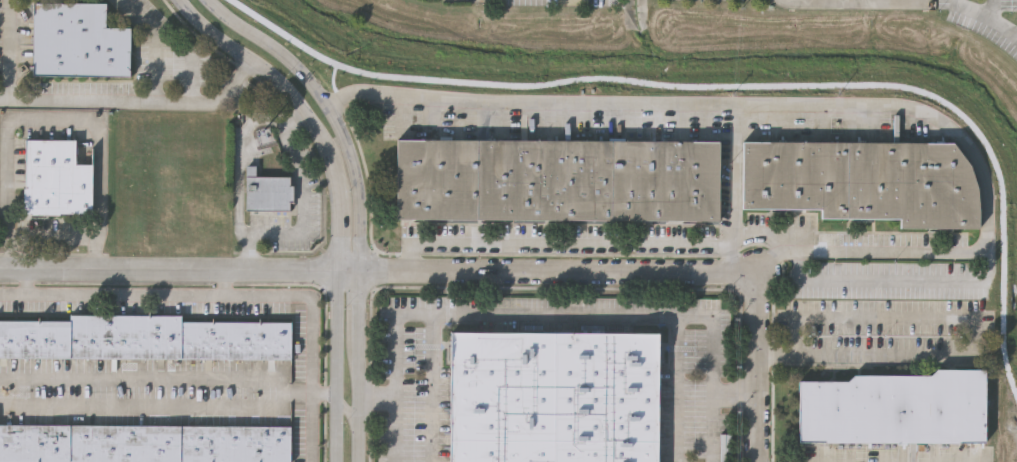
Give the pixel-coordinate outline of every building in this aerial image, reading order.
[(32,2),(106,2),(106,27),(130,28),(130,76),(32,75),(32,69),(28,69),(28,65),(31,65),(32,2)] [(24,213),(25,140),(72,140),(72,164),(90,164),(90,212),(57,212),(57,214),(30,214),(30,213),(24,213)] [(718,220),(395,219),(395,141),(718,141),(718,220)] [(979,227),(899,227),(899,218),(820,217),(820,208),(741,208),(742,144),(952,146),(969,168),(976,191),(979,227)] [(255,165),(255,175),(289,175),(288,183),(293,183),(293,201),(289,201),(289,211),(246,210),(247,165),(255,165)] [(289,362),(0,360),(0,322),(70,323),(70,317),(180,317),(180,325),(289,325),(289,362)] [(659,331),(658,461),(451,461),(452,330),(659,331)] [(937,368),(986,368),(985,439),(960,439),(960,442),(799,440),(800,379),(848,380),(854,373),(931,374),(937,368)] [(70,460),(0,459),(0,424),(292,426),(291,461),(182,461),(70,461),(70,460)]
